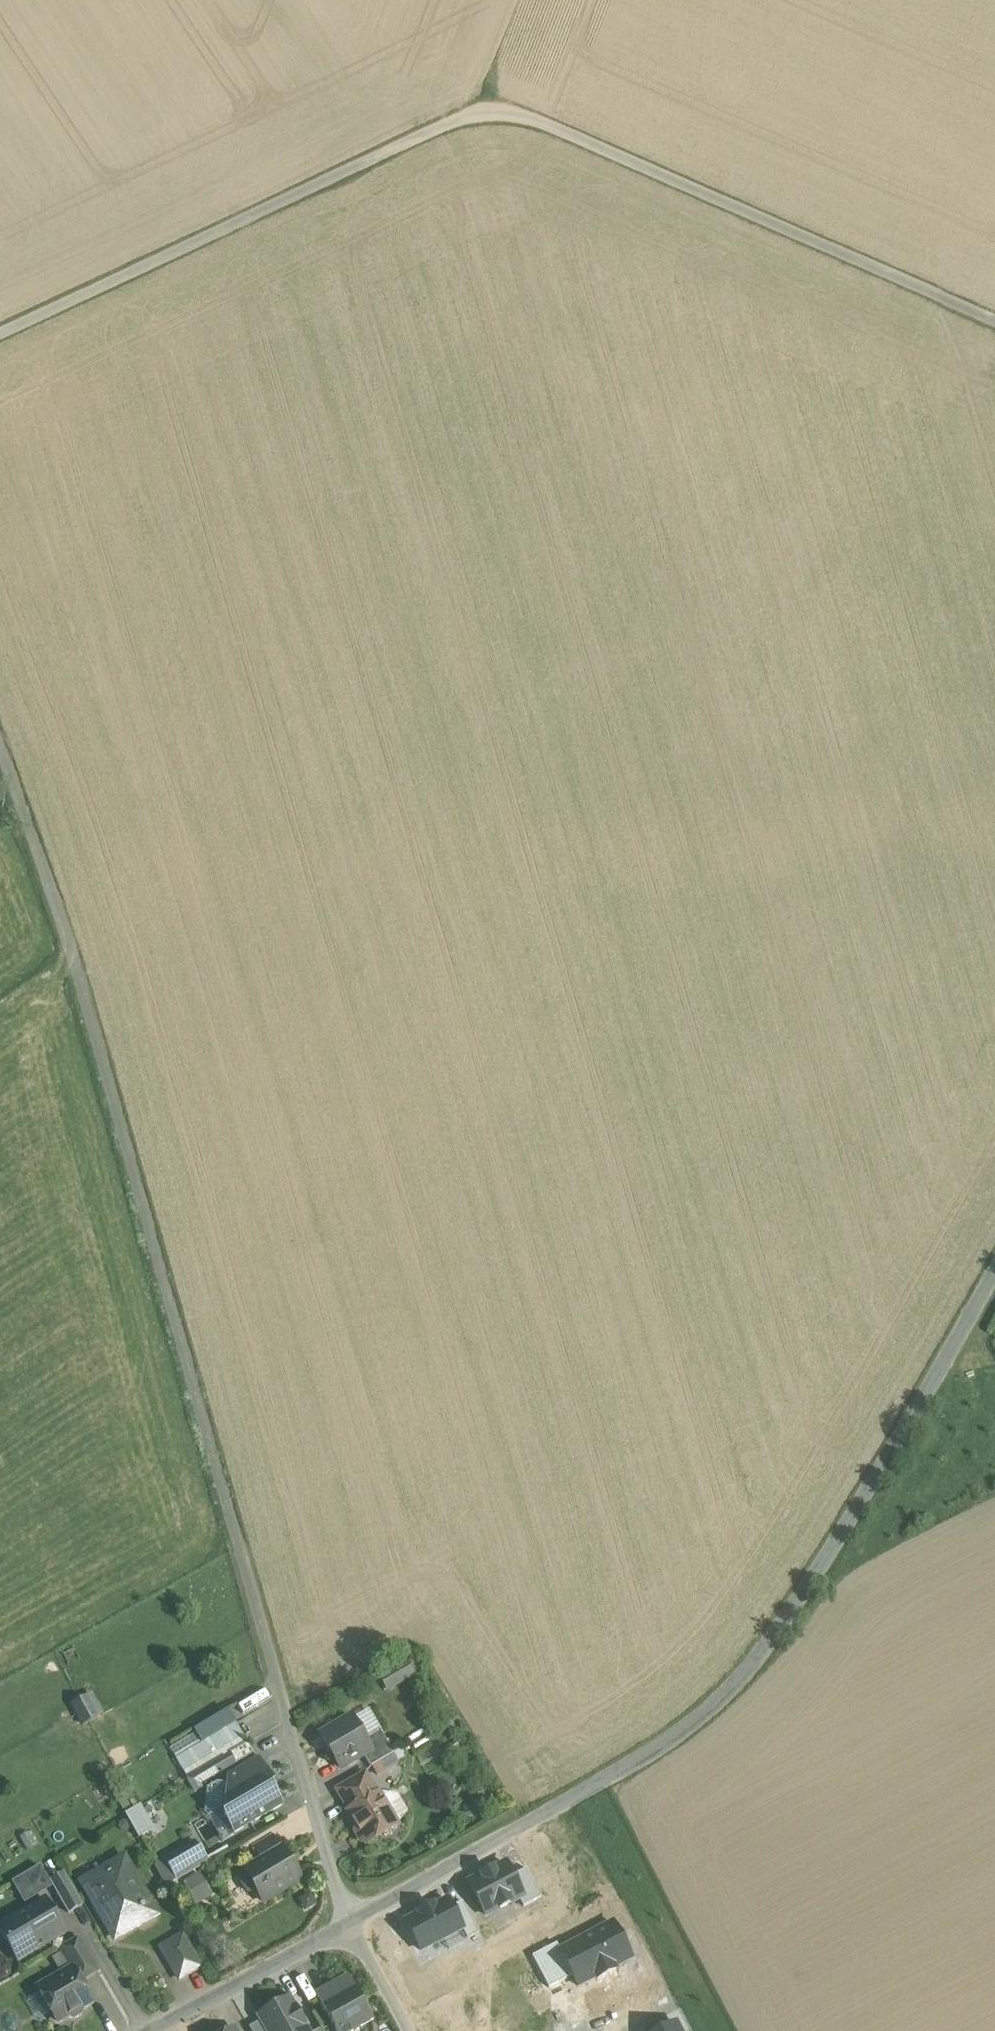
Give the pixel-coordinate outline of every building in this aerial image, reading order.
[(407,1664),(380,1680),(387,1692),(414,1676),(407,1664)] [(89,1698),(98,1718),(105,1715),(97,1695),(89,1698)] [(86,1727),(98,1721),(87,1699),(75,1705),(86,1727)] [(185,1776),(250,1744),(236,1714),(170,1745),(185,1776)] [(352,1721),(321,1740),(339,1771),(362,1758),(371,1753),(365,1743),(352,1721)] [(371,1753),(362,1758),(370,1771),(393,1757),(380,1734),(365,1743),(371,1753)] [(230,1757),(213,1767),(218,1776),(236,1766),(230,1757)] [(370,1771),(376,1781),(399,1767),(393,1757),(370,1771)] [(259,1761),(228,1780),(227,1788),(217,1787),(208,1792),(206,1816),(208,1820),(225,1810),(225,1811),(229,1811),(232,1815),(224,1820),(234,1837),(282,1808),(270,1788),(274,1786),(259,1761)] [(365,1778),(338,1794),(349,1813),(376,1797),(365,1778)] [(349,1813),(348,1814),(358,1831),(356,1836),(361,1845),(366,1846),(367,1847),(397,1829),(378,1796),(376,1797),(349,1813)] [(274,1838),(252,1851),(261,1865),(283,1852),(274,1838)] [(195,1845),(165,1863),(177,1883),(208,1865),(201,1853),(200,1853),(195,1845)] [(261,1865),(245,1875),(248,1879),(244,1882),(242,1887),(247,1895),(253,1896),(256,1894),(263,1906),(301,1883),(283,1852),(261,1865)] [(124,1863),(83,1886),(115,1942),(138,1929),(133,1920),(134,1917),(141,1913),(142,1914),(145,1912),(145,1911),(150,1908),(124,1863)] [(202,1906),(217,1896),(202,1874),(188,1884),(202,1906)] [(82,1908),(64,1877),(50,1885),(68,1916),(82,1908)] [(0,1929),(0,1935),(17,1965),(66,1937),(46,1902),(0,1929)] [(182,1940),(162,1952),(179,1983),(200,1971),(182,1940)] [(97,1974),(80,1943),(62,1953),(72,1972),(73,1972),(80,1984),(97,1974)] [(80,1984),(73,1972),(72,1972),(38,1992),(57,2025),(68,2019),(73,2020),(80,2016),(82,2011),(92,2005),(80,1984)] [(315,1997),(334,2030),(361,2030),(373,2024),(348,1979),(315,1997)] [(288,2003),(260,2019),(262,2024),(266,2030),(304,2030),(303,2029),(305,2028),(296,2012),(294,2013),(288,2003)]
